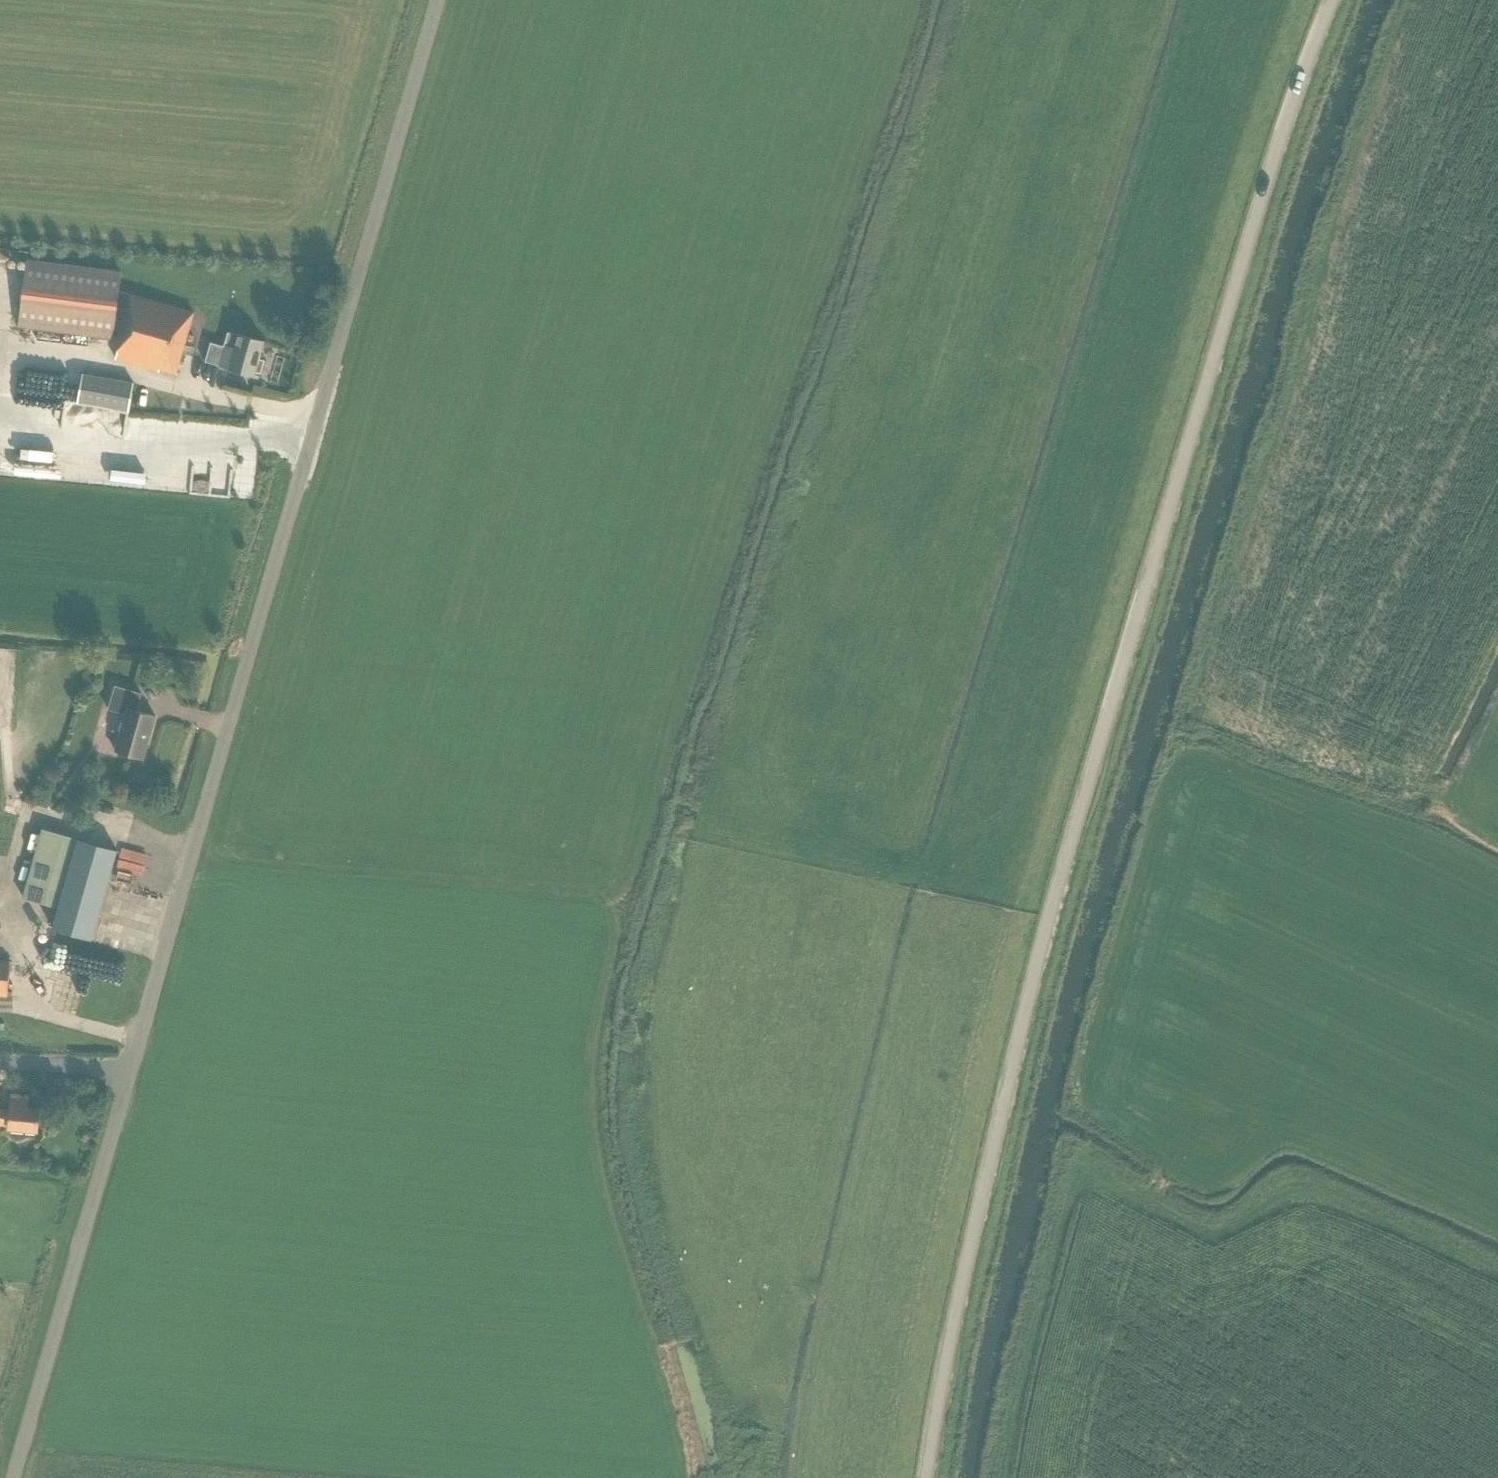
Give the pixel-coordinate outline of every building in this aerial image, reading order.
[(194,312),(124,292),(119,290),(121,272),(27,259),(18,327),(112,339),(114,328),(119,330),(116,339),(120,341),(115,358),(159,371),(160,368),(176,373),(194,312)] [(264,341),(239,334),(228,331),(218,365),(254,375),(264,341)] [(77,402),(129,411),(134,382),(83,373),(77,402)] [(143,758),(156,715),(137,710),(142,693),(115,685),(108,708),(126,714),(115,750),(143,758)] [(117,849),(78,838),(43,828),(23,897),(58,908),(53,928),(91,939),(117,849)] [(123,863),(120,871),(143,878),(146,869),(123,863)] [(10,961),(0,960),(0,995),(8,995),(10,961)] [(40,1109),(27,1107),(28,1095),(12,1093),(11,1110),(0,1109),(0,1124),(9,1125),(9,1128),(37,1131),(40,1109)]
